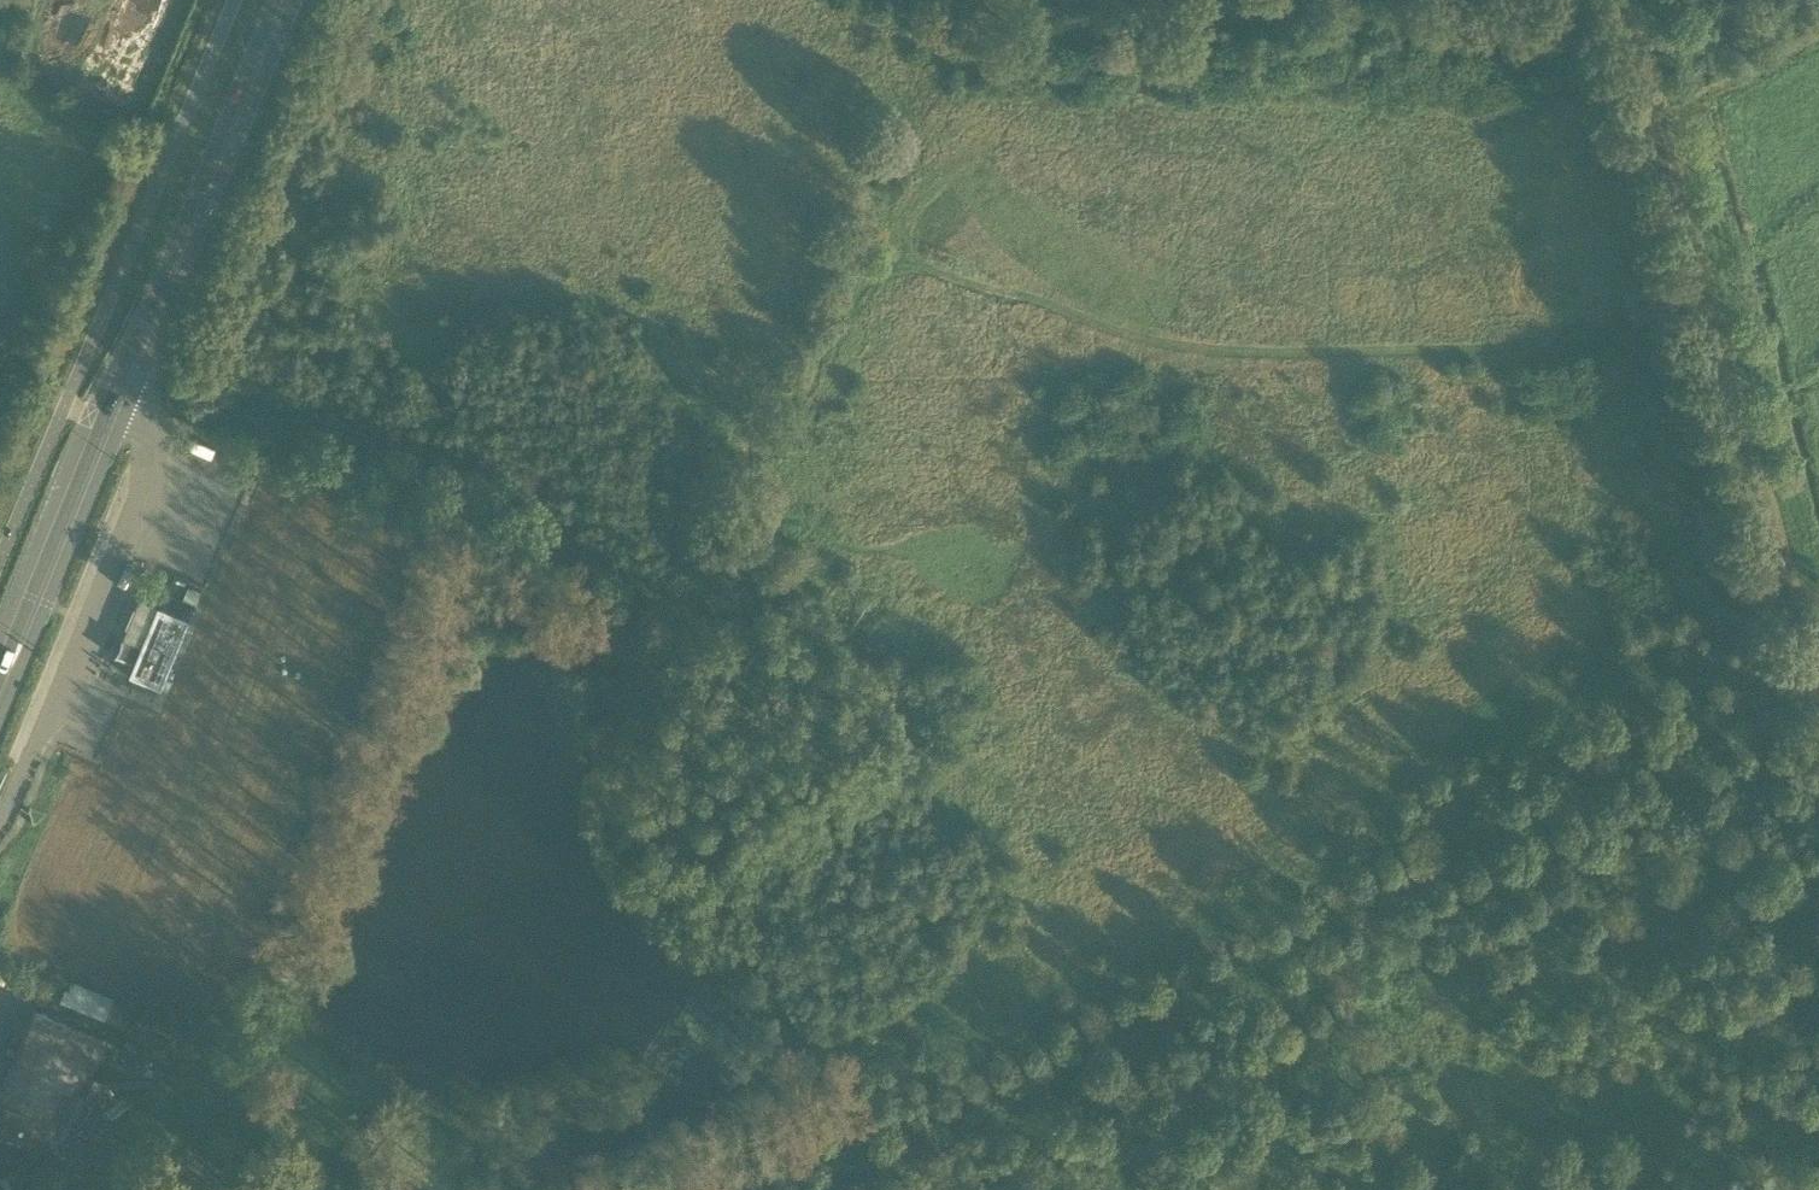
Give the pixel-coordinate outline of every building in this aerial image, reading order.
[(187,587),(182,600),(195,606),(200,592),(187,587)] [(114,656),(115,658),(118,656),(137,663),(132,675),(130,675),(129,677),(161,690),(190,620),(158,607),(157,609),(159,610),(142,650),(123,642),(123,639),(121,639),(121,642),(121,647),(118,653),(114,656)] [(107,1019),(117,995),(71,977),(61,1001),(107,1019)] [(0,1087),(0,1134),(39,1150),(49,1127),(63,1132),(77,1098),(71,1095),(82,1069),(93,1073),(107,1041),(32,1011),(0,1087)]
